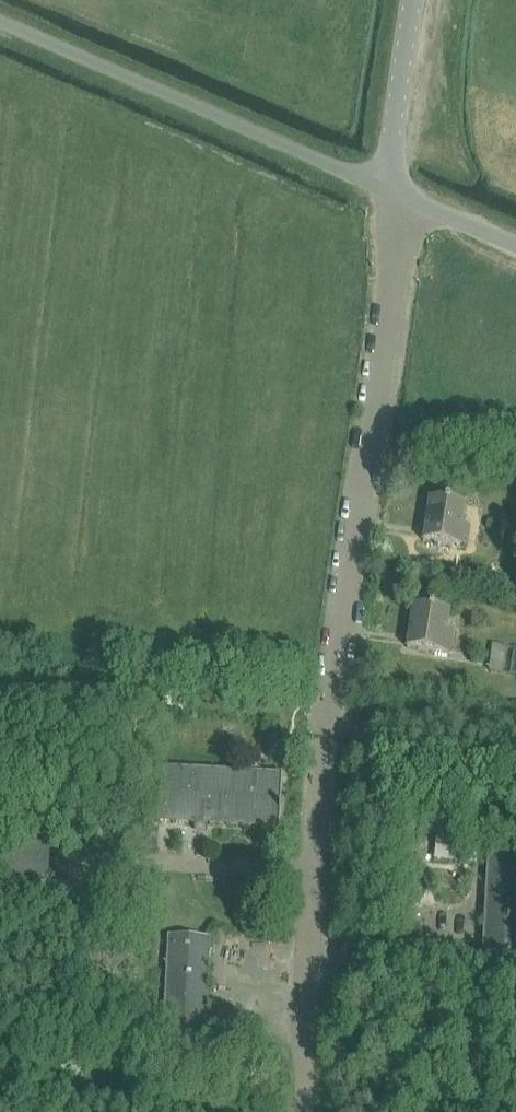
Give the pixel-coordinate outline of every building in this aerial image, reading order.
[(462,526),(465,505),(429,500),(425,529),(436,530),(434,543),(466,548),(470,527),(462,526)] [(445,633),(449,612),(413,607),(409,636),(419,637),(418,650),(450,655),(453,634),(445,633)] [(493,646),(489,672),(502,674),(505,647),(493,646)] [(161,770),(158,820),(279,827),(280,812),(282,812),(282,808),(280,808),(280,801),(281,777),(259,776),(260,770),(251,769),(251,775),(161,770)] [(437,847),(479,851),(481,835),(452,832),(454,812),(432,810),(430,830),(438,831),(437,847)] [(47,882),(50,846),(49,846),(49,845),(0,842),(0,879),(47,882)] [(515,956),(515,853),(488,851),(482,954),(515,956)] [(163,1040),(202,1042),(205,1042),(209,939),(168,937),(163,1040)]
